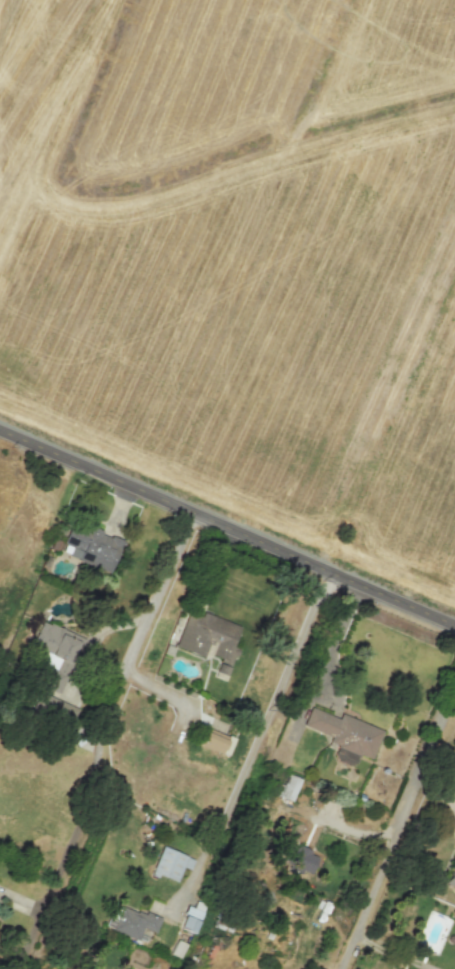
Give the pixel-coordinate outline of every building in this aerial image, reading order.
[(110,571),(121,539),(70,523),(60,554),(110,571)] [(175,647),(218,660),(214,672),(228,676),(236,648),(232,647),(239,626),(187,610),(175,647)] [(41,621),(31,647),(72,663),(82,636),(41,621)] [(77,709),(39,692),(31,709),(69,727),(77,709)] [(382,730),(340,714),(338,718),(309,707),(302,726),(331,736),(328,743),(343,748),(339,759),(354,765),(358,754),(371,759),(382,730)] [(198,744),(221,753),(226,740),(203,731),(198,744)] [(291,801),(300,779),(287,773),(278,796),(291,801)] [(281,863),(310,874),(317,855),(288,844),(281,863)] [(189,870),(194,859),(162,846),(151,872),(176,882),(182,867),(189,870)] [(443,884),(454,888),(454,873),(454,874),(447,871),(443,884)] [(139,940),(143,928),(155,932),(159,920),(121,905),(112,930),(139,940)] [(178,958),(185,944),(176,939),(169,954),(178,958)]
